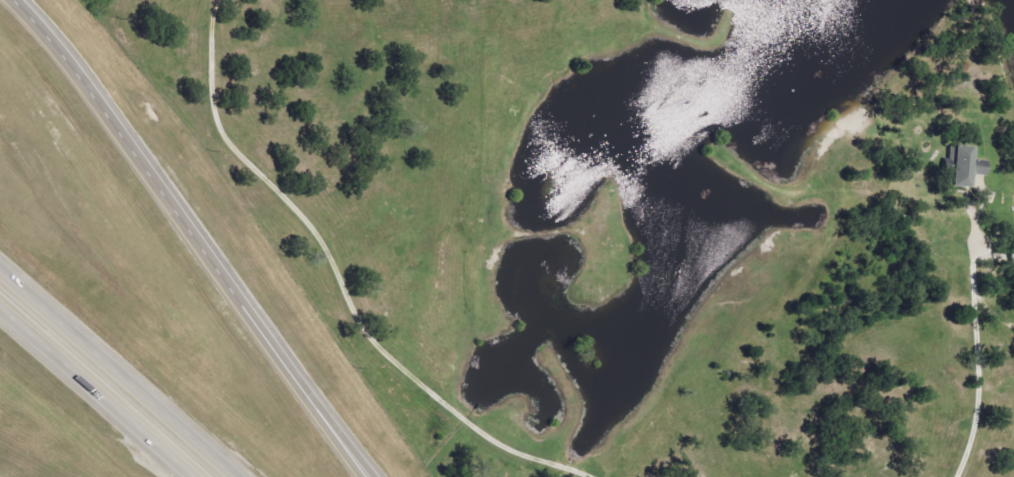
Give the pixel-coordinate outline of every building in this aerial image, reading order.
[(944,186),(970,188),(971,175),(983,176),(984,161),(973,160),(973,148),(946,146),(944,186)]
